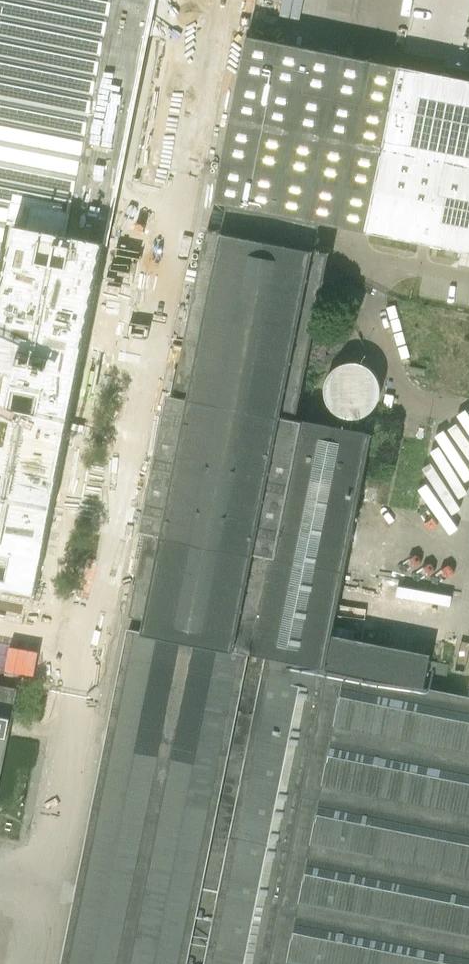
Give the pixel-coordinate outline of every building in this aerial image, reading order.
[(36,594),(46,537),(153,0),(0,0),(0,587),(36,594)] [(227,205),(320,223),(336,226),(336,228),(337,228),(338,225),(367,231),(367,234),(368,234),(369,231),(409,239),(408,242),(419,244),(419,241),(459,249),(458,252),(460,252),(461,249),(468,251),(468,81),(452,78),(453,75),(441,73),(441,76),(401,68),(402,65),(400,65),(400,68),(371,62),(371,59),(370,59),(369,62),(329,54),(330,51),(319,49),(318,52),(279,44),(279,41),(278,40),(277,43),(248,38),(248,36),(247,36),(214,202),(227,205)] [(62,963),(468,963),(468,697),(454,694),(443,692),(424,688),(429,661),(431,655),(331,636),(372,434),(371,434),(371,432),(370,432),(370,433),(352,430),(352,428),(351,428),(351,430),(334,427),(334,425),(333,425),(332,426),(315,423),(315,421),(314,421),(314,423),(296,419),(296,418),(293,417),(294,414),(326,255),(314,252),(314,250),(312,250),(318,224),(319,224),(320,223),(227,205),(226,206),(228,206),(223,233),(221,232),(221,234),(209,232),(173,414),(133,614),(145,616),(145,618),(147,618),(144,631),(142,631),(142,632),(129,629),(62,963)] [(335,413),(337,414),(341,416),(344,417),(346,418),(348,418),(351,418),(353,418),(356,418),(358,418),(361,417),(363,416),(365,415),(367,414),(369,413),(371,411),(373,409),(374,407),(376,405),(377,403),(378,401),(379,399),(379,397),(380,394),(380,392),(380,389),(380,387),(379,385),(379,382),(378,380),(377,378),(375,376),(374,374),(372,372),(371,370),(369,369),(367,367),(365,366),(363,365),(360,364),(358,364),(356,363),(353,363),(351,363),(346,364),(344,364),(339,366),(337,367),(335,369),(333,370),(332,372),(330,374),(329,376),(328,378),(327,380),(326,382),(325,385),(325,387),(324,389),(324,392),(325,394),(325,397),(326,399),(327,401),(328,403),(329,405),(330,407),(332,409),(333,411),(335,413)] [(17,689),(0,686),(0,773),(17,689)]
